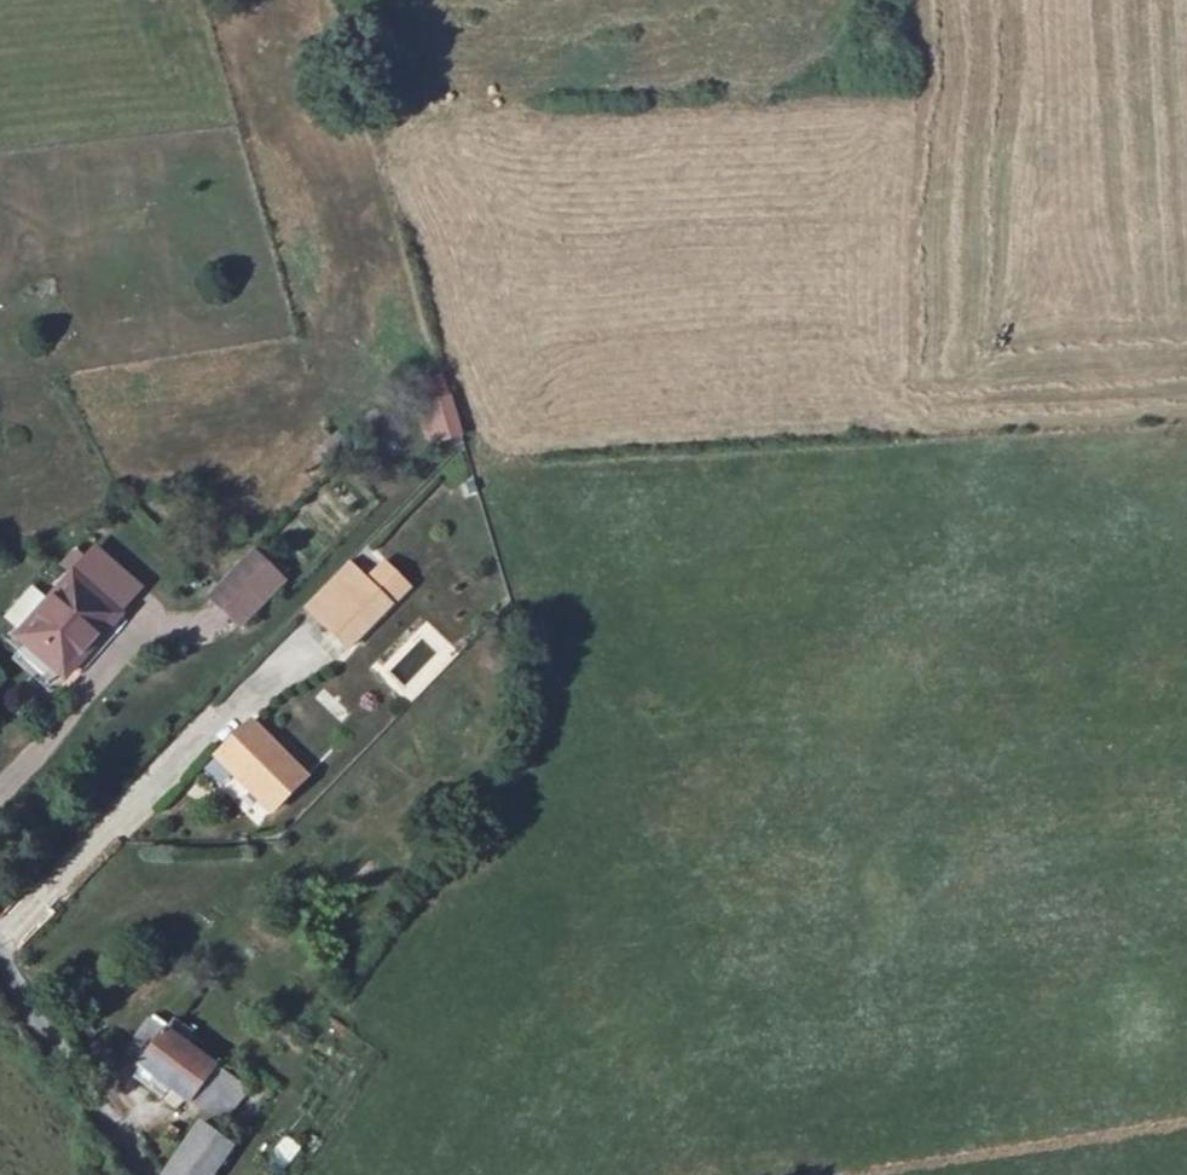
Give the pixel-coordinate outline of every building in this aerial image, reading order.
[(408,384),(427,447),(463,436),(445,373),(408,384)] [(19,634),(60,672),(135,593),(94,554),(19,634)] [(251,554),(207,599),(238,628),(281,583),(251,554)] [(333,621),(357,644),(398,604),(372,578),(333,621)] [(273,804),(307,768),(253,716),(219,751),(273,804)] [(137,1049),(197,1098),(216,1112),(238,1085),(160,1022),(137,1049)] [(237,1144),(205,1119),(168,1170),(170,1174),(215,1174),(237,1144)]
